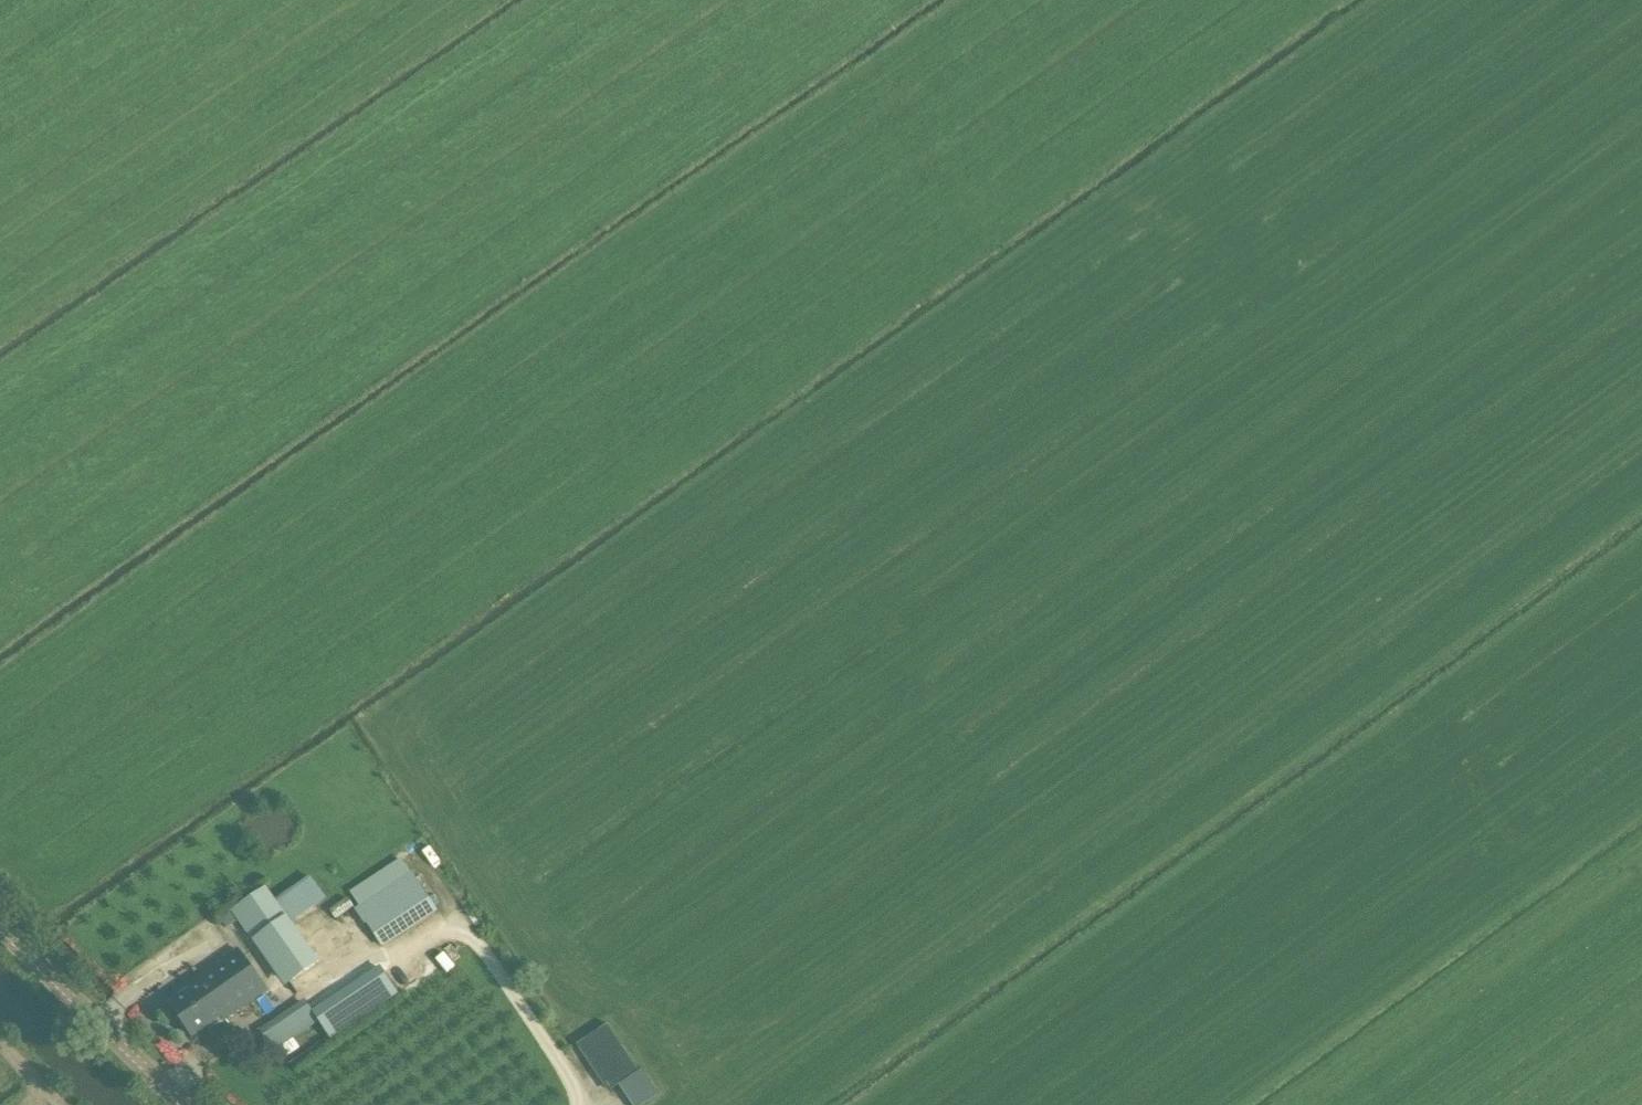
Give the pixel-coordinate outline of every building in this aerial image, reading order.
[(413,893),(402,876),(354,908),(365,924),(367,923),(382,945),(434,910),(419,888),(413,893)] [(336,919),(353,907),(347,898),(330,910),(336,919)] [(280,921),(265,901),(243,916),(258,937),(257,938),(289,983),(318,962),(286,917),(280,921)] [(228,911),(218,918),(225,929),(235,922),(228,911)] [(224,1021),(265,993),(236,951),(195,979),(198,983),(169,1004),(192,1037),(221,1016),(224,1021)] [(338,985),(264,1035),(275,1052),(320,1022),(329,1036),(397,990),(386,973),(379,977),(372,967),(340,989),(338,985)] [(607,1023),(579,1042),(610,1089),(638,1070),(607,1023)]
